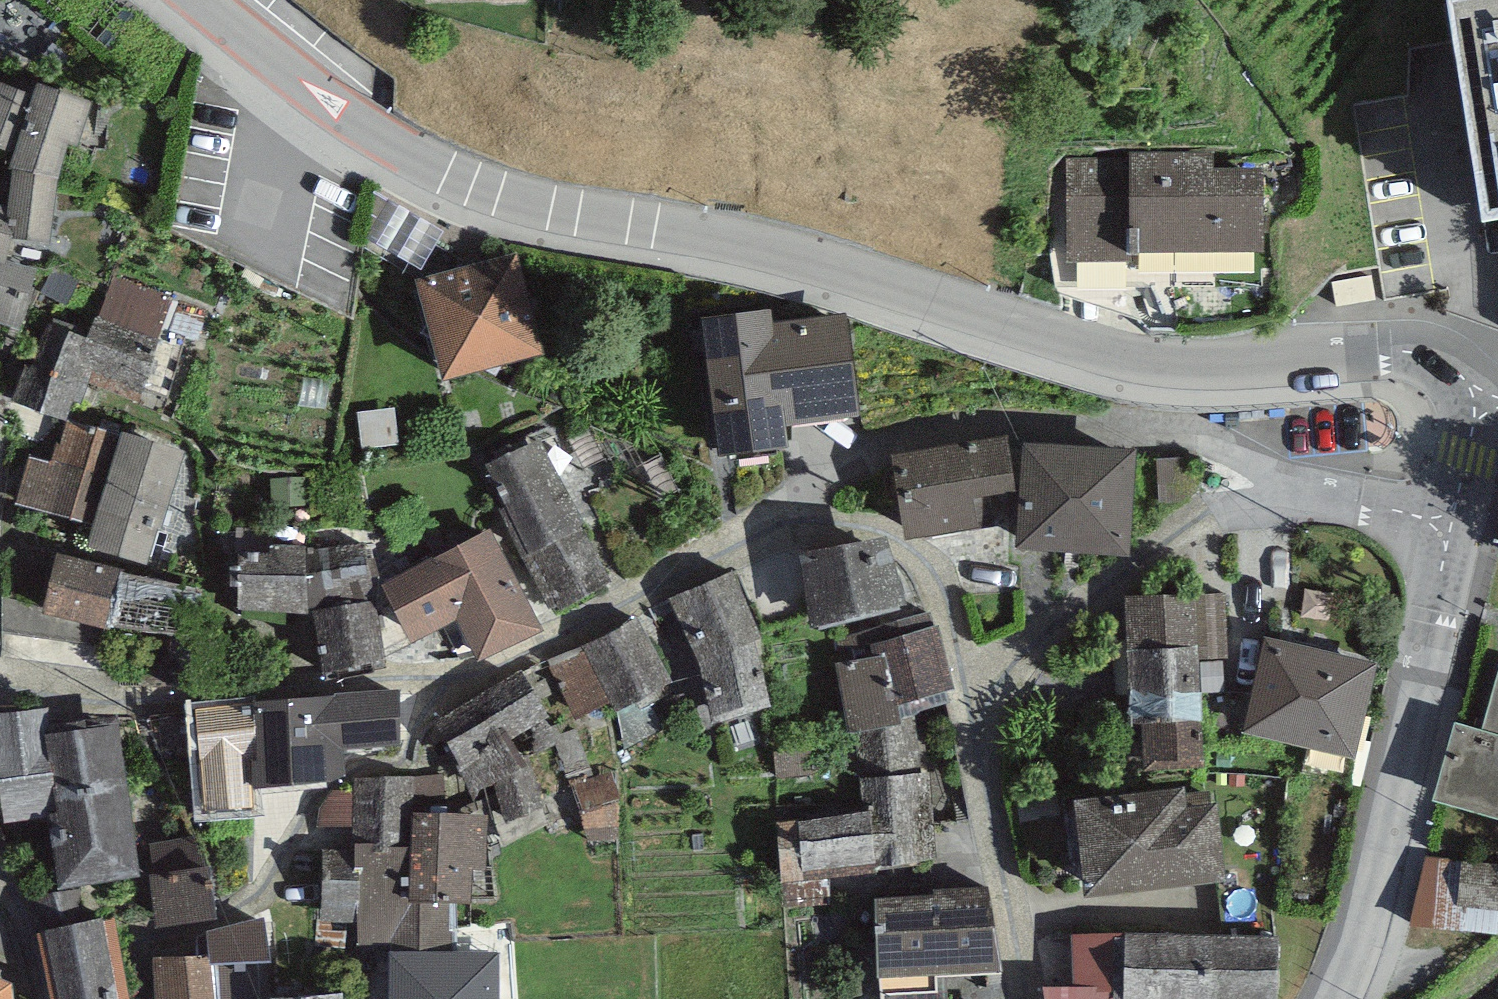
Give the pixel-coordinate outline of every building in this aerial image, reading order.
[(1461,27),(1446,32),(1482,259),(1497,255),(1497,0),(1458,0),(1461,27)] [(36,73),(31,88),(12,145),(10,153),(15,154),(56,168),(68,132),(79,135),(93,91),(36,73)] [(0,77),(0,141),(12,145),(31,88),(0,77)] [(56,168),(15,154),(9,200),(8,207),(16,210),(13,230),(51,234),(56,168)] [(1215,158),(1066,161),(1069,268),(1270,264),(1268,178),(1215,179),(1215,158)] [(0,198),(0,253),(7,255),(13,230),(16,210),(8,207),(9,200),(0,198)] [(517,244),(417,269),(442,367),(542,342),(517,244)] [(0,253),(0,314),(21,319),(36,262),(7,255),(0,253)] [(772,298),(701,308),(719,437),(790,427),(788,407),(857,398),(844,305),(774,314),(772,298)] [(95,310),(88,328),(99,332),(84,375),(140,396),(156,353),(147,350),(154,334),(95,310)] [(88,328),(47,315),(31,361),(22,358),(10,394),(65,412),(72,391),(78,393),(84,375),(99,332),(88,328)] [(118,429),(67,415),(60,440),(55,439),(50,457),(28,451),(16,495),(94,516),(118,429)] [(121,422),(118,429),(94,516),(87,536),(146,555),(184,441),(121,422)] [(1135,438),(1024,429),(1016,532),(1127,544),(1135,438)] [(539,430),(483,460),(505,500),(499,503),(557,607),(611,577),(579,519),(586,515),(539,430)] [(1009,430),(893,447),(906,528),(994,514),(989,482),(1016,478),(1009,430)] [(491,519),(434,550),(463,604),(457,607),(479,648),(543,613),(491,519)] [(885,522),(795,545),(812,613),(903,590),(885,522)] [(368,544),(305,552),(308,599),(309,602),(311,601),(375,591),(368,544)] [(120,562),(57,547),(43,603),(107,618),(120,562)] [(434,550),(382,577),(411,632),(457,607),(463,604),(434,550)] [(240,603),(243,603),(241,614),(285,619),(284,601),(308,599),(305,552),(239,555),(240,603)] [(200,579),(120,562),(107,618),(171,627),(166,678),(218,678),(226,628),(194,624),(200,579)] [(732,563),(669,594),(696,652),(712,707),(770,687),(761,632),(732,563)] [(1223,586),(1124,590),(1130,716),(1141,715),(1143,752),(1202,750),(1198,656),(1226,655),(1223,586)] [(375,591),(311,601),(324,669),(387,658),(375,591)] [(638,612),(548,661),(576,713),(608,696),(613,705),(671,674),(638,612)] [(952,682),(938,620),(872,635),(875,647),(834,656),(849,724),(855,722),(900,712),(896,695),(952,682)] [(1378,659),(1265,632),(1244,721),(1357,748),(1378,659)] [(529,663),(436,715),(471,785),(495,775),(508,815),(542,798),(532,754),(563,735),(529,663)] [(1438,792),(1497,807),(1497,665),(1478,724),(1457,718),(1438,792)] [(400,682),(254,690),(257,748),(251,749),(252,774),(345,769),(343,738),(402,734),(400,682)] [(0,709),(0,808),(1,812),(46,806),(56,804),(45,723),(52,722),(50,702),(0,709)] [(900,712),(855,722),(859,771),(922,764),(917,711),(900,712)] [(52,722),(45,723),(56,804),(46,806),(58,875),(140,863),(117,713),(52,722)] [(244,717),(195,721),(202,800),(251,796),(244,717)] [(922,764),(859,771),(862,805),(775,814),(781,875),(921,861),(921,855),(937,854),(928,764),(922,764)] [(418,772),(353,772),(354,785),(332,786),(319,804),(317,845),(354,845),(354,836),(410,837),(412,803),(419,804),(418,772)] [(1183,772),(1072,783),(1082,882),(1224,867),(1216,789),(1185,793),(1183,772)] [(488,805),(419,804),(412,803),(410,837),(410,890),(449,890),(472,891),(473,857),(487,858),(488,805)] [(391,935),(391,945),(452,945),(452,922),(449,922),(449,890),(410,890),(410,837),(354,836),(354,845),(317,845),(317,852),(294,852),(293,913),(357,914),(357,935),(391,935)] [(209,856),(147,865),(155,922),(217,913),(209,856)] [(1424,859),(1424,932),(1497,932),(1497,860),(1424,859)] [(932,886),(874,890),(879,970),(881,996),(939,992),(937,972),(997,968),(997,961),(991,877),(932,881),(932,886)] [(45,923),(37,925),(46,964),(123,949),(115,906),(105,908),(104,904),(44,917),(45,923)] [(203,924),(209,947),(153,950),(155,998),(257,998),(254,951),(274,947),(264,909),(203,924)] [(1124,925),(1070,928),(1071,976),(1043,978),(1047,998),(1121,998),(1124,925)] [(1124,925),(1121,998),(1276,998),(1278,931),(1124,925)] [(391,945),(391,998),(497,998),(496,944),(452,945),(391,945)] [(46,964),(53,998),(124,998),(133,997),(123,949),(46,964)] [(12,976),(0,970),(0,998),(15,998),(12,976)] [(271,980),(271,998),(344,998),(343,976),(271,980)]
